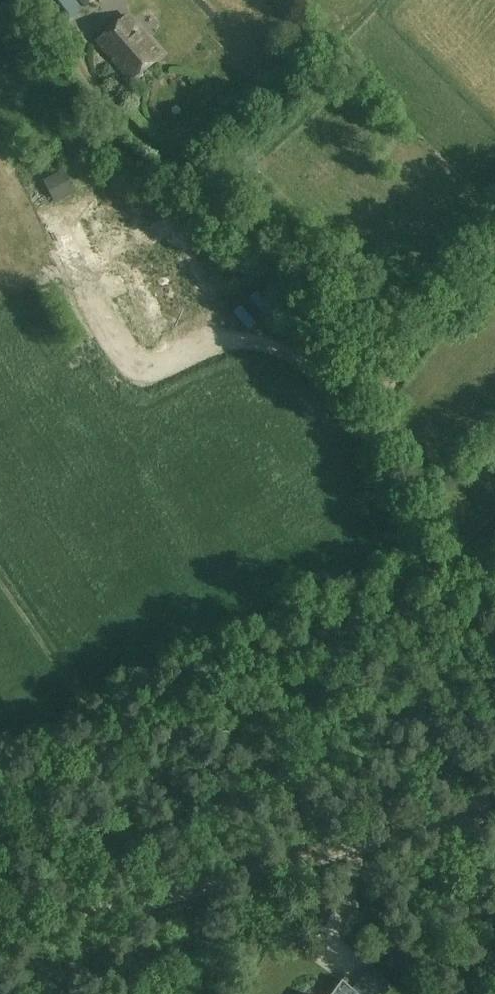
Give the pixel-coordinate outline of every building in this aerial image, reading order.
[(60,27),(84,10),(77,0),(40,0),(60,27)] [(127,15),(97,39),(130,80),(160,56),(127,15)] [(45,180),(56,201),(76,191),(65,169),(45,180)] [(152,238),(125,251),(156,312),(183,299),(152,238)] [(352,988),(360,993),(378,993),(379,993),(383,993),(392,984),(372,966),(352,988)] [(342,978),(331,993),(359,993),(342,978)]
